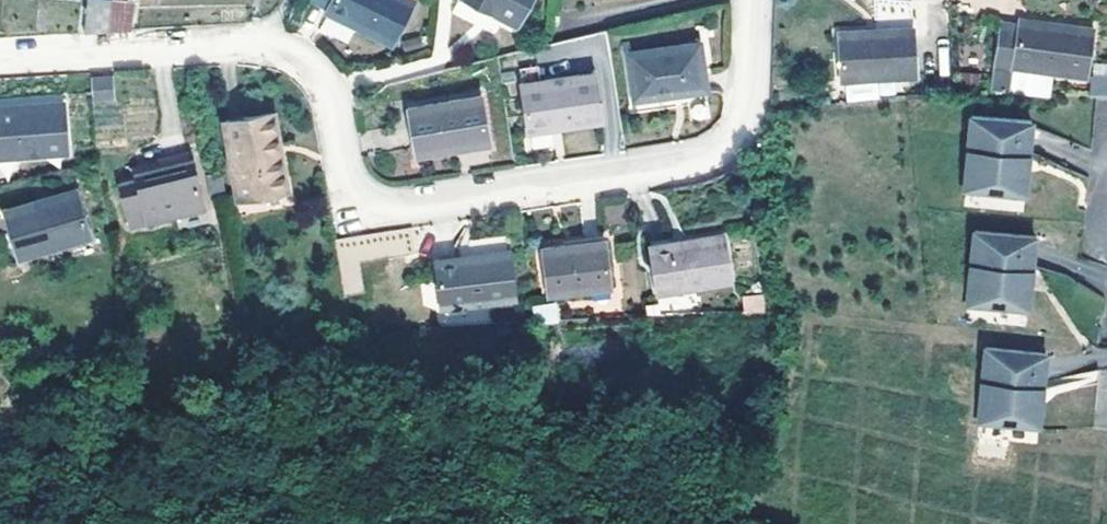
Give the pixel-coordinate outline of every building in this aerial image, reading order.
[(395,42),(415,0),(319,0),(331,7),(328,12),(395,42)] [(517,29),(533,0),(466,0),(517,29)] [(874,20),(913,17),(912,0),(873,0),(874,20)] [(138,2),(115,4),(113,32),(139,30),(138,2)] [(113,32),(115,4),(90,5),(86,33),(113,32)] [(1008,26),(1003,68),(999,92),(1055,100),(1059,76),(1094,80),(1100,34),(1029,21),(1027,29),(1008,26)] [(847,31),(849,83),(920,78),(918,28),(847,31)] [(629,50),(638,100),(710,87),(701,38),(629,50)] [(533,134),(604,120),(596,72),(525,85),(533,134)] [(93,82),(95,101),(116,100),(114,80),(93,82)] [(418,162),(491,149),(483,100),(409,113),(418,162)] [(69,156),(67,106),(0,110),(0,160),(69,156)] [(978,116),(971,191),(1031,198),(1038,122),(978,116)] [(278,119),(271,120),(277,163),(284,161),(278,119)] [(228,126),(241,207),(291,201),(284,161),(277,163),(271,120),(228,126)] [(133,231),(205,214),(193,166),(138,179),(138,185),(122,188),(133,231)] [(9,214),(21,263),(91,242),(77,194),(9,214)] [(653,242),(661,289),(735,276),(726,230),(653,242)] [(341,295),(363,294),(360,259),(411,255),(409,231),(337,236),(341,295)] [(981,232),(974,307),(1033,312),(1041,237),(981,232)] [(546,246),(554,294),(615,285),(608,237),(546,246)] [(514,251),(443,262),(449,311),(521,299),(514,251)] [(764,312),(764,295),(742,296),(743,313),(764,312)] [(992,349),(984,425),(1044,431),(1052,355),(992,349)]
